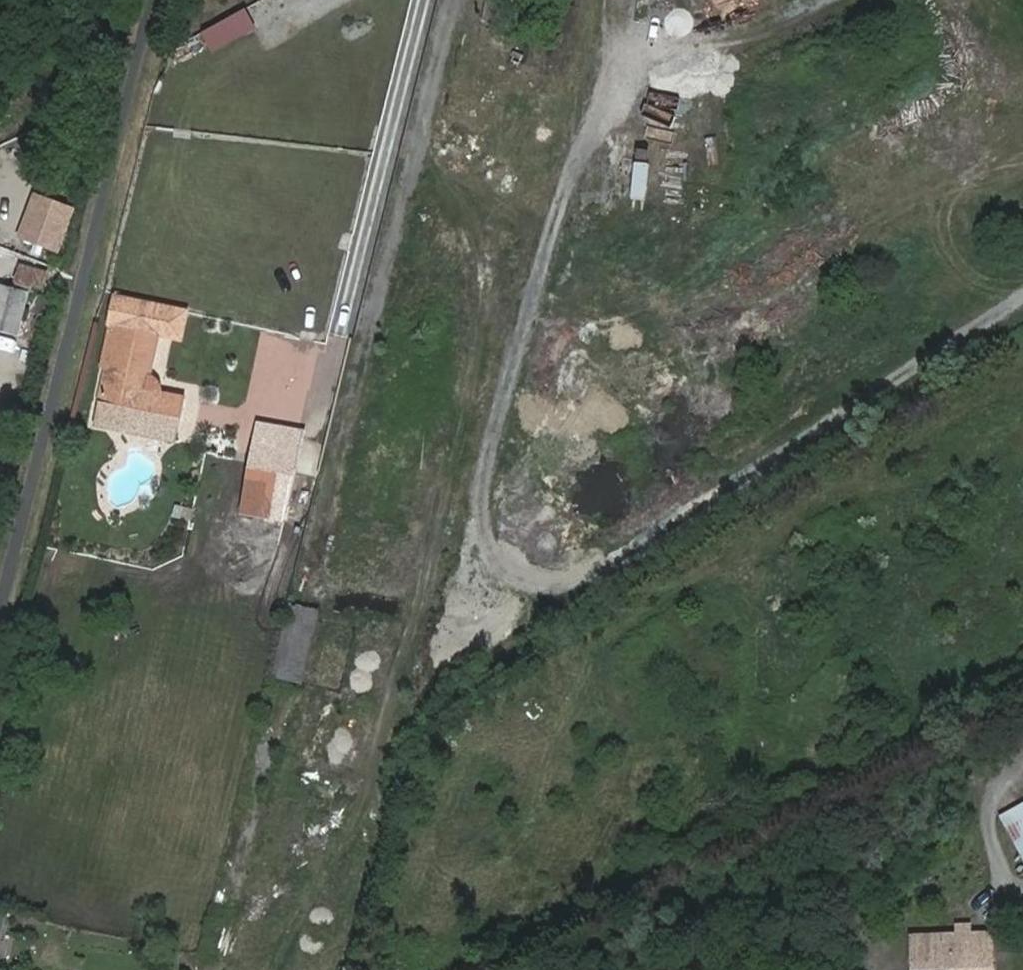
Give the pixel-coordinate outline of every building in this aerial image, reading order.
[(482,25),(507,31),(515,2),(506,0),(488,0),(482,25)] [(201,31),(212,53),(259,30),(248,8),(201,31)] [(629,203),(646,206),(652,170),(635,167),(629,203)] [(29,193),(18,241),(59,250),(70,202),(29,193)] [(15,283),(45,290),(50,270),(20,263),(15,283)] [(31,292),(0,283),(0,332),(19,338),(31,292)] [(108,333),(114,334),(105,374),(97,407),(151,419),(180,425),(185,403),(160,397),(160,389),(158,385),(154,382),(149,381),(157,341),(179,346),(186,317),(115,303),(108,333)] [(114,334),(108,333),(99,372),(105,374),(114,334)] [(151,419),(146,440),(176,446),(180,425),(151,419)] [(251,455),(286,461),(287,461),(288,452),(304,455),(307,438),(255,430),(251,455)] [(288,452),(287,461),(303,464),(303,462),(304,455),(288,452)] [(287,461),(286,461),(277,495),(302,500),(312,465),(303,462),(303,464),(287,461)] [(316,618),(289,610),(271,677),(299,685),(316,618)] [(998,817),(1022,861),(1022,803),(998,817)] [(914,937),(914,969),(993,969),(992,935),(914,937)]
